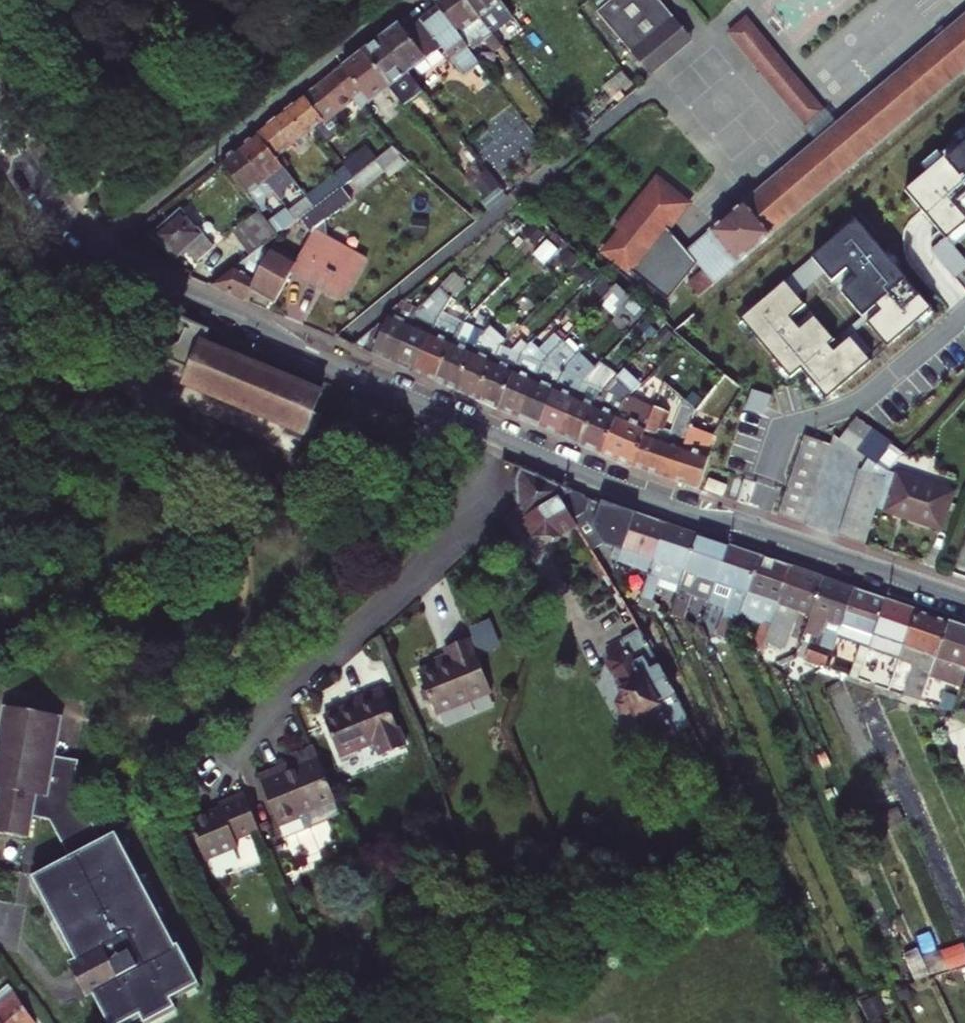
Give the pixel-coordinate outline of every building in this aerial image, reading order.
[(466,0),(433,0),(438,7),(468,47),(481,37),(495,55),(503,47),(490,31),(466,0)] [(490,31),(504,20),(519,40),(527,34),(517,19),(509,10),(502,0),(466,0),(490,31)] [(509,10),(521,0),(502,0),(509,10)] [(509,10),(517,19),(542,0),(521,0),(509,10)] [(639,66),(681,34),(654,0),(610,0),(596,11),(639,66)] [(382,37),(410,74),(442,49),(463,77),(481,63),(468,47),(438,7),(406,33),(399,24),(382,37)] [(692,248),(668,228),(687,205),(659,183),(604,249),(667,301),(697,265),(704,271),(687,286),(698,298),(964,72),(964,17),(692,248)] [(827,112),(747,17),(726,35),(808,129),(827,112)] [(423,93),(410,74),(382,37),(363,52),(391,89),(405,108),(423,93)] [(371,104),(391,89),(363,52),(343,68),(371,104)] [(334,74),(295,104),(314,130),(325,122),(326,124),(356,101),(334,74)] [(277,159),(314,130),(295,104),(258,133),(277,159)] [(391,125),(380,133),(391,145),(401,138),(391,125)] [(331,127),(320,136),(331,149),(341,139),(331,127)] [(303,193),(277,159),(258,133),(240,146),(272,188),(279,183),(284,191),(288,188),(296,198),(303,193)] [(907,191),(948,239),(933,251),(935,257),(956,280),(964,272),(964,260),(949,241),(964,228),(964,142),(960,146),(958,143),(943,155),(945,158),(907,191)] [(272,188),(240,146),(221,161),(259,211),(263,215),(269,211),(262,202),(275,191),(272,188)] [(349,170),(356,179),(375,164),(384,157),(377,149),(349,170)] [(384,157),(375,164),(380,170),(400,155),(395,149),(384,157)] [(315,209),(327,200),(340,190),(356,179),(349,170),(347,167),(306,198),(315,209)] [(327,200),(333,209),(347,199),(340,190),(327,200)] [(306,198),(289,211),(298,222),(301,220),(315,209),(306,198)] [(315,209),(301,220),(311,234),(297,260),(289,274),(342,302),(366,258),(314,230),(336,213),(333,209),(327,200),(315,209)] [(287,208),(269,223),(279,236),(298,222),(289,211),(287,208)] [(176,261),(187,252),(197,263),(214,247),(181,210),(152,235),(176,261)] [(237,229),(256,254),(265,247),(279,236),(269,223),(263,215),(259,211),(237,229)] [(740,320),(790,379),(801,370),(827,400),(872,362),(851,337),(838,349),(833,343),(836,341),(815,317),(792,336),(783,326),(806,306),(798,297),(826,273),(834,282),(857,263),(866,273),(843,293),(864,317),(877,306),(882,312),(868,323),(889,348),(934,310),(858,220),(740,320)] [(212,286),(247,301),(252,291),(273,302),(289,274),(297,260),(276,248),(272,255),(265,247),(256,254),(212,286)] [(606,299),(620,313),(633,299),(618,286),(606,299)] [(390,363),(417,374),(441,317),(446,307),(437,304),(430,298),(418,310),(390,363)] [(390,363),(418,310),(401,302),(395,308),(385,327),(379,325),(355,346),(354,347),(390,363)] [(864,317),(833,343),(838,349),(851,337),(868,323),(882,312),(877,306),(864,317)] [(437,383),(461,327),(471,316),(462,308),(448,321),(441,317),(417,374),(437,383)] [(208,330),(177,317),(159,359),(188,371),(183,383),(285,425),(305,433),(314,412),(322,392),(202,343),(208,330)] [(437,383),(458,392),(482,337),(461,327),(437,383)] [(479,401),(500,410),(524,355),(540,338),(534,332),(516,351),(504,346),(479,401)] [(479,401),(504,346),(482,337),(458,392),(479,401)] [(543,363),(556,350),(549,343),(547,345),(540,338),(524,355),(500,410),(521,419),(543,363)] [(521,419),(541,428),(564,373),(569,368),(580,356),(565,341),(556,350),(543,363),(521,419)] [(564,373),(541,428),(562,437),(587,379),(594,372),(600,366),(601,364),(593,356),(576,372),(569,368),(564,373)] [(562,437),(582,446),(605,393),(616,381),(618,378),(600,366),(594,372),(587,379),(562,437)] [(603,455),(626,401),(638,389),(616,381),(605,393),(582,446),(603,455)] [(632,467),(673,481),(690,428),(695,411),(664,383),(658,398),(680,407),(669,441),(657,437),(665,412),(655,408),(648,425),(632,467)] [(751,392),(745,412),(763,417),(769,398),(751,392)] [(647,410),(626,401),(603,455),(632,467),(648,425),(642,423),(647,410)] [(305,433),(285,425),(281,433),(309,445),(322,415),(314,412),(305,433)] [(858,451),(873,431),(856,418),(842,439),(858,451)] [(690,428),(673,481),(698,490),(709,456),(706,455),(712,435),(690,428)] [(891,444),(873,431),(858,451),(870,460),(875,464),(891,444)] [(803,436),(799,449),(825,458),(829,445),(803,436)] [(870,460),(860,471),(886,479),(888,472),(906,452),(891,444),(875,464),(870,460)] [(794,464),(820,473),(825,458),(799,449),(794,464)] [(794,464),(789,477),(816,486),(820,473),(794,464)] [(513,481),(516,511),(537,539),(558,540),(578,527),(562,500),(571,490),(520,467),(513,481)] [(856,484),(881,493),(886,479),(860,471),(856,484)] [(877,506),(877,508),(941,529),(953,494),(888,472),(886,479),(881,493),(877,506)] [(785,490),(812,499),(816,486),(789,477),(785,490)] [(710,480),(707,490),(725,496),(728,485),(710,480)] [(877,506),(881,493),(856,484),(852,497),(877,506)] [(602,504),(571,490),(562,500),(578,527),(592,551),(619,561),(635,515),(602,504)] [(785,490),(781,503),(808,512),(812,499),(785,490)] [(877,506),(852,497),(847,511),(873,520),(877,508),(877,506)] [(781,503),(777,516),(804,525),(808,512),(781,503)] [(869,533),(873,520),(847,511),(843,524),(869,533)] [(618,564),(649,575),(667,526),(635,515),(619,561),(618,564)] [(869,533),(843,524),(839,537),(865,546),(869,533)] [(678,595),(699,537),(667,526),(649,575),(637,609),(655,615),(659,606),(653,604),(658,588),(678,595)] [(716,584),(729,547),(699,537),(678,595),(676,600),(670,617),(682,621),(690,596),(710,603),(716,584)] [(731,644),(740,617),(760,558),(729,547),(716,584),(710,603),(727,609),(717,639),(731,644)] [(763,652),(766,647),(792,569),(760,558),(740,617),(762,624),(753,648),(763,652)] [(810,617),(823,580),(792,569),(766,647),(781,652),(795,612),(810,617)] [(823,580),(810,617),(842,628),(855,591),(823,580)] [(849,677),(858,681),(886,602),(855,591),(842,628),(838,640),(859,647),(849,677)] [(889,691),(905,648),(917,612),(886,602),(858,681),(862,682),(872,653),(885,657),(875,686),(889,691)] [(917,612),(905,648),(935,659),(948,623),(917,612)] [(948,623),(935,659),(931,672),(951,679),(940,709),(953,713),(963,684),(964,678),(964,629),(948,623)] [(663,742),(690,724),(679,698),(640,631),(608,650),(614,661),(608,665),(623,690),(615,704),(623,718),(638,718),(654,744),(661,740),(663,742)] [(831,649),(834,651),(838,640),(819,633),(815,644),(807,641),(800,659),(824,667),(831,649)] [(492,694),(470,641),(446,651),(451,662),(420,675),(436,716),(492,694)] [(758,666),(760,671),(768,667),(765,662),(758,666)] [(904,696),(921,702),(931,672),(914,666),(904,696)] [(382,687),(356,698),(358,703),(325,716),(341,755),(376,741),(381,754),(405,744),(382,687)] [(29,838),(33,817),(51,821),(71,857),(33,876),(78,963),(72,966),(88,997),(94,993),(109,1022),(129,1022),(143,1015),(147,1022),(149,1022),(179,1008),(174,999),(202,984),(181,944),(179,945),(119,832),(104,839),(77,788),(82,759),(57,755),(64,716),(6,705),(0,743),(0,833),(29,838)] [(285,769),(283,761),(260,770),(284,831),(305,823),(299,808),(336,794),(317,748),(296,756),(299,763),(285,769)] [(299,763),(296,756),(283,761),(285,769),(299,763)] [(263,833),(248,793),(221,804),(223,810),(193,821),(208,862),(243,849),(240,843),(263,833)] [(299,808),(305,823),(342,810),(336,794),(299,808)] [(897,809),(880,816),(892,843),(910,836),(897,809)] [(948,972),(964,967),(964,954),(961,944),(939,951),(948,972)] [(930,978),(934,976),(948,972),(939,951),(921,957),(930,978)] [(0,992),(0,1006),(15,993),(9,984),(0,992)] [(3,1022),(37,1022),(15,993),(0,1006),(0,1020),(3,1022)]
